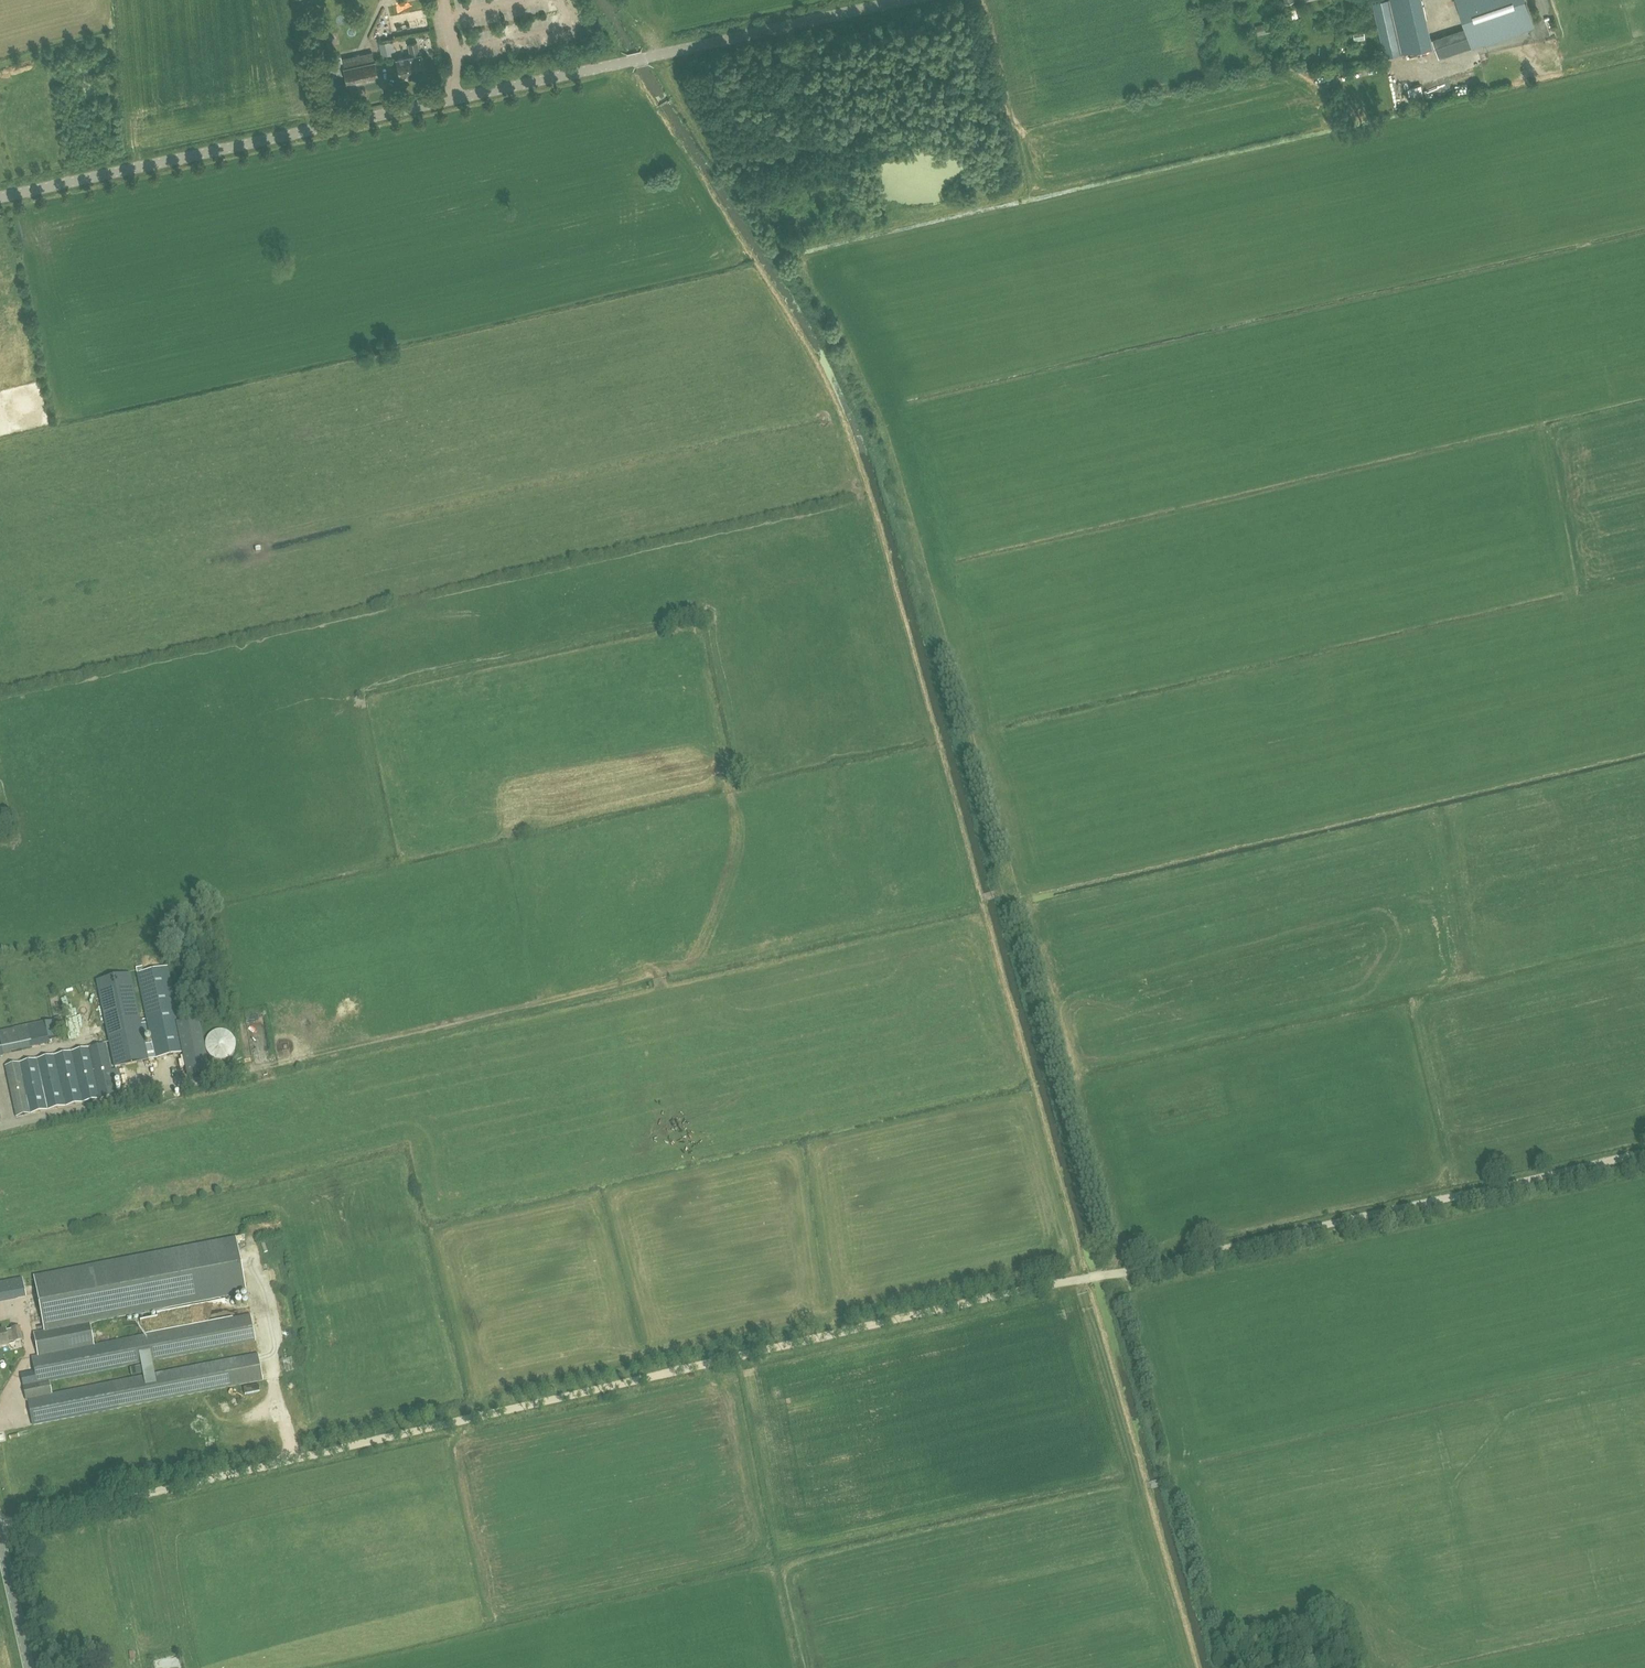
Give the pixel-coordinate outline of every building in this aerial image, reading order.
[(1390,0),(1388,0),(1374,3),(1385,57),(1402,53),(1390,0)] [(1402,53),(1427,47),(1417,0),(1390,0),(1402,53)] [(1473,47),(1534,26),(1525,0),(1457,0),(1466,28),(1473,47)] [(1283,12),(1286,20),(1293,18),(1291,10),(1283,12)] [(1256,26),(1259,35),(1276,30),(1273,18),(1264,21),(1264,24),(1256,26)] [(1439,58),(1473,47),(1466,28),(1432,39),(1439,58)] [(391,51),(389,42),(379,44),(383,59),(392,57),(391,51)] [(1346,43),(1347,55),(1357,54),(1356,42),(1346,43)] [(419,54),(417,43),(408,45),(411,57),(396,60),(400,78),(424,72),(420,54),(419,54)] [(344,67),(348,83),(378,77),(374,61),(372,53),(342,59),(344,67)] [(1421,84),(1410,88),(1414,104),(1425,101),(1421,84)] [(223,932),(246,1040),(287,1031),(265,923),(223,932)] [(185,1052),(179,1022),(167,967),(143,972),(137,973),(155,1058),(183,1053),(185,1052)] [(148,1060),(130,973),(96,980),(114,1067),(148,1060)] [(198,1018),(179,1022),(185,1052),(183,1053),(183,1056),(196,1053),(200,1074),(209,1072),(198,1018)] [(3,1054),(32,1047),(27,1025),(0,1031),(0,1057),(3,1056),(3,1054)] [(205,1041),(205,1045),(205,1048),(207,1052),(209,1055),(211,1057),(215,1059),(218,1060),(222,1060),(225,1059),(229,1057),(231,1055),(234,1052),(235,1048),(235,1045),(235,1041),(233,1038),(231,1035),(229,1032),(225,1030),(222,1030),(218,1030),(215,1030),(211,1032),(209,1035),(207,1038),(205,1041)] [(16,1117),(65,1106),(117,1095),(106,1044),(65,1053),(4,1066),(16,1117)] [(196,1053),(183,1056),(187,1076),(200,1074),(196,1053)] [(1,1102),(5,1109),(12,1105),(8,1098),(1,1102)] [(236,1239),(34,1279),(44,1332),(90,1323),(247,1292),(236,1239)] [(26,1296),(22,1278),(0,1282),(0,1301),(26,1296)] [(65,1350),(38,1355),(31,1357),(36,1383),(37,1384),(49,1382),(122,1368),(255,1342),(250,1314),(117,1340),(94,1345),(65,1350)] [(34,1334),(38,1355),(65,1350),(94,1345),(90,1323),(44,1332),(34,1334)] [(8,1346),(6,1337),(13,1335),(14,1341),(22,1339),(20,1327),(0,1332),(0,1348),(8,1346)] [(51,1393),(27,1398),(32,1426),(65,1420),(119,1409),(263,1380),(257,1352),(113,1381),(65,1391),(51,1393)] [(51,1393),(49,1382),(37,1384),(36,1383),(23,1386),(26,1399),(27,1398),(51,1393)] [(124,1647),(135,1646),(134,1637),(123,1638),(124,1647)]
